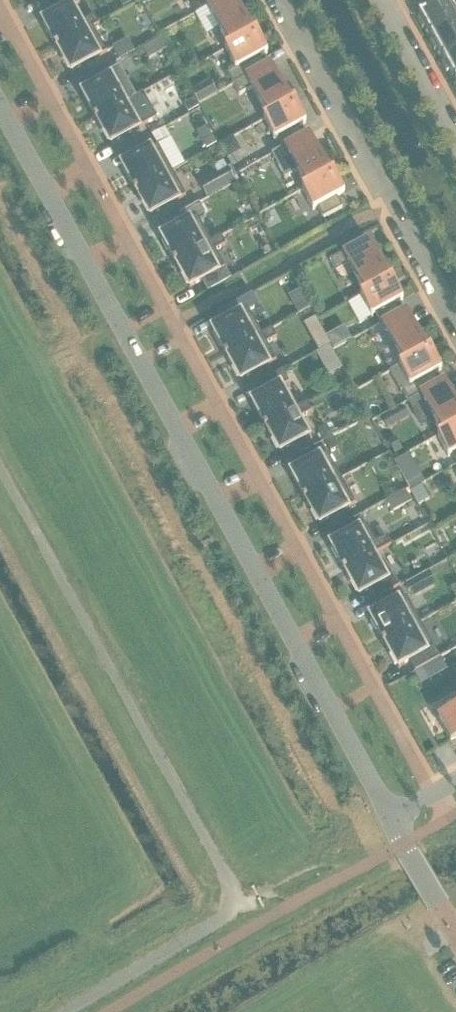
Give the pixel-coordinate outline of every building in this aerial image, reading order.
[(55,48),(99,24),(94,16),(84,21),(75,5),(80,3),(78,0),(58,0),(49,5),(55,16),(44,21),(57,45),(54,47),(55,48)] [(207,8),(229,48),(257,33),(256,32),(254,34),(238,3),(232,6),(228,0),(221,0),(207,8)] [(432,38),(455,25),(455,14),(449,0),(447,0),(419,15),(421,19),(418,21),(422,29),(426,27),(432,38)] [(99,24),(55,48),(56,49),(59,48),(72,72),(107,52),(93,28),(99,25),(99,24)] [(433,40),(429,43),(434,52),(438,49),(444,60),(455,53),(455,25),(432,38),(433,40)] [(229,48),(225,50),(235,68),(227,73),(233,84),(265,67),(260,57),(268,53),(257,33),(229,48)] [(149,59),(166,49),(160,38),(143,48),(149,59)] [(128,39),(112,48),(119,60),(124,57),(134,51),(128,39)] [(444,60),(446,63),(442,65),(447,73),(450,71),(455,82),(455,53),(444,60)] [(106,81),(83,93),(97,117),(94,119),(95,120),(133,99),(132,99),(136,97),(120,66),(103,75),(106,81)] [(265,67),(233,84),(240,96),(248,91),(252,89),(268,118),(295,103),(293,104),(276,74),(270,77),(265,67)] [(133,99),(95,120),(95,121),(98,120),(111,144),(147,124),(157,118),(143,93),(133,99)] [(268,118),(264,121),(274,139),(278,137),(284,148),(304,137),(298,127),(306,123),(295,103),(268,118)] [(165,128),(152,135),(158,146),(171,139),(165,128)] [(206,149),(217,143),(212,135),(202,141),(206,149)] [(284,148),(272,155),(285,179),(298,172),(307,188),(334,173),(333,173),(331,174),(314,144),(309,147),(304,137),(284,148)] [(133,190),(134,192),(172,171),(158,146),(123,165),(136,189),(133,190)] [(198,180),(205,194),(233,178),(226,164),(198,180)] [(172,171),(134,192),(135,193),(137,192),(151,215),(186,196),(172,171)] [(307,188),(302,191),(313,210),(318,208),(323,218),(343,208),(337,197),(345,193),(334,173),(307,188)] [(199,202),(180,213),(186,223),(198,217),(205,213),(199,202)] [(212,242),(211,242),(198,217),(186,223),(162,237),(164,240),(162,241),(167,251),(170,250),(175,261),(173,262),(173,263),(212,242)] [(221,236),(211,242),(212,242),(173,263),(174,265),(177,263),(190,287),(203,280),(225,268),(216,251),(226,245),(221,236)] [(360,297),(361,298),(392,281),(392,279),(389,281),(373,250),(367,253),(362,243),(335,258),(341,268),(348,264),(365,295),(360,297)] [(231,278),(225,268),(203,280),(208,291),(231,278)] [(403,300),(392,281),(361,298),(377,327),(401,314),(395,304),(403,300)] [(231,320),(249,310),(243,299),(225,309),(231,320)] [(224,355),(224,356),(262,335),(262,334),(249,310),(231,320),(213,329),(226,353),(224,355)] [(401,314),(377,327),(399,368),(431,351),(431,349),(428,351),(412,321),(406,324),(401,314)] [(272,329),(262,334),(262,335),(224,356),(225,357),(228,356),(234,366),(231,368),(237,378),(239,377),(241,380),(276,360),(267,343),(277,338),(272,329)] [(323,332),(311,338),(319,351),(330,345),(323,332)] [(330,346),(317,354),(321,361),(334,353),(330,346)] [(407,402),(416,398),(440,384),(434,374),(442,370),(431,351),(399,368),(391,373),(407,402)] [(263,426),(264,428),(298,409),(297,408),(285,385),(289,383),(283,371),(258,385),(264,395),(253,401),(266,425),(263,426)] [(416,398),(438,438),(455,428),(455,401),(450,391),(445,394),(440,384),(416,398)] [(307,403),(297,408),(298,409),(264,428),(265,429),(267,428),(273,438),(271,440),(276,450),(279,449),(280,452),(291,446),(309,436),(312,435),(302,417),(312,412),(307,403)] [(402,406),(381,418),(387,429),(408,418),(402,406)] [(318,427),(325,440),(332,436),(325,423),(318,427)] [(438,438),(454,468),(455,467),(455,428),(438,438)] [(309,436),(291,446),(297,457),(315,447),(309,436)] [(333,437),(325,442),(331,452),(339,447),(333,437)] [(395,438),(387,442),(394,454),(401,450),(395,438)] [(302,498),(303,500),(341,479),(328,453),(292,473),(305,497),(302,498)] [(416,469),(403,476),(410,491),(421,485),(424,483),(416,469)] [(303,500),(304,501),(307,500),(312,510),(310,511),(316,522),(318,520),(320,523),(355,504),(341,479),(303,500)] [(359,502),(364,513),(373,508),(367,498),(359,502)] [(373,508),(364,513),(370,523),(378,519),(373,508)] [(342,570),(343,571),(390,545),(386,537),(376,542),(366,525),(332,545),(333,548),(331,549),(337,559),(339,558),(345,568),(342,570)] [(359,595),(370,589),(376,600),(400,586),(394,574),(390,577),(377,554),(391,546),(390,545),(343,571),(344,573),(346,571),(359,595)] [(402,582),(410,577),(405,567),(396,571),(402,582)] [(406,581),(413,594),(436,581),(429,568),(406,581)] [(381,642),(382,643),(420,622),(406,597),(371,616),(373,620),(370,621),(376,631),(378,630),(384,640),(381,642)] [(420,622),(382,643),(383,645),(386,643),(391,653),(389,655),(395,665),(397,664),(399,667),(410,661),(415,671),(428,664),(440,658),(420,622)] [(437,645),(443,655),(451,651),(445,640),(437,645)] [(440,658),(428,664),(435,676),(447,670),(441,658),(440,658)] [(438,717),(451,741),(455,739),(455,706),(438,717)]
